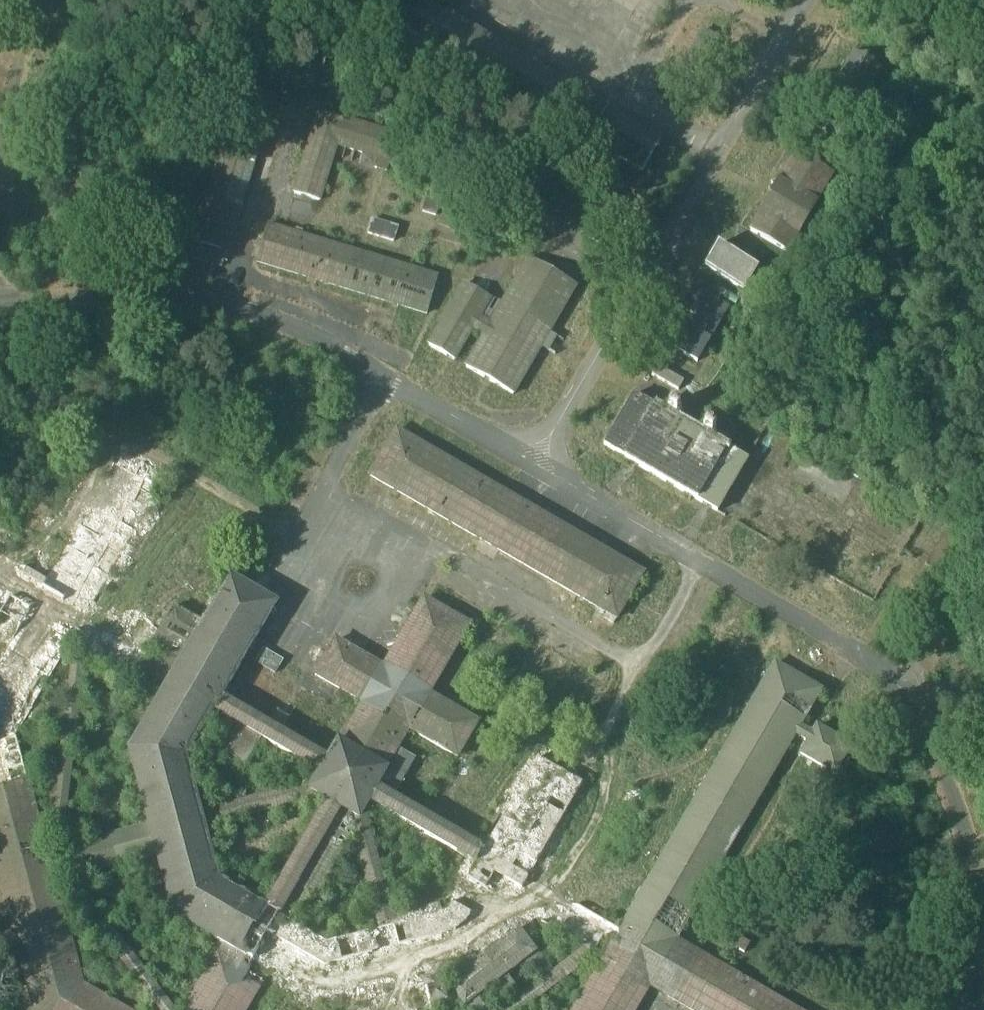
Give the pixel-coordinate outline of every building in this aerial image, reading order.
[(423,0),(403,33),(589,141),(608,108),(423,0)] [(853,54),(836,84),(862,99),(879,70),(853,54)] [(267,123),(234,112),(221,155),(253,165),(267,123)] [(397,136),(319,112),(294,194),(319,201),(336,145),(377,157),(373,168),(387,172),(391,160),(390,160),(397,136)] [(832,174),(796,153),(779,182),(777,181),(759,211),(761,212),(750,232),(786,253),(797,234),(799,235),(817,204),(815,203),(832,174)] [(221,155),(194,243),(226,253),(253,165),(221,155)] [(561,168),(524,230),(541,240),(578,178),(561,168)] [(409,183),(387,177),(378,207),(400,214),(409,183)] [(441,198),(428,194),(422,212),(436,216),(441,198)] [(398,229),(372,221),(368,234),(393,242),(398,229)] [(438,278),(268,226),(257,262),(426,314),(438,278)] [(758,268),(719,245),(705,268),(745,291),(758,268)] [(529,259),(492,323),(480,316),(490,298),(465,284),(429,346),(454,360),(472,329),(484,336),(466,367),(513,395),(576,286),(529,259)] [(695,289),(663,342),(697,362),(728,309),(695,289)] [(684,381),(657,365),(651,375),(678,391),(684,381)] [(728,449),(633,394),(603,446),(698,501),(728,449)] [(659,590),(409,444),(380,494),(630,641),(659,590)] [(728,449),(698,501),(717,513),(748,460),(728,449)] [(275,609),(226,580),(199,626),(162,690),(124,757),(144,830),(152,864),(168,923),(236,963),(242,952),(263,912),(217,885),(204,835),(199,815),(185,766),(212,720),(221,703),(275,609)] [(338,639),(315,677),(363,706),(341,741),(393,772),(413,735),(463,764),(485,724),(437,695),(476,627),(427,597),(386,666),(338,639)] [(159,658),(196,621),(181,606),(144,642),(159,658)] [(258,660),(276,671),(282,659),(264,649),(258,660)] [(651,991),(682,1009),(787,1009),(683,944),(800,741),(809,723),(824,692),(774,663),(611,952),(574,1009),(640,1009),(651,991)] [(295,719),(280,711),(273,727),(227,699),(217,716),(320,777),(330,759),(286,734),(295,719)] [(800,749),(836,775),(857,746),(822,720),(800,749)] [(393,772),(341,741),(330,759),(320,777),(317,783),(311,794),(324,801),(328,804),(362,825),(370,812),(373,807),(382,790),(393,772)] [(25,778),(0,786),(0,893),(32,1009),(120,1009),(83,988),(48,876),(44,854),(25,778)] [(317,783),(204,812),(209,831),(324,801),(311,794),(317,783)] [(475,867),(486,850),(382,790),(373,807),(475,867)] [(315,898),(321,901),(357,840),(381,930),(401,925),(370,812),(362,825),(328,804),(269,908),(280,915),(299,926),(315,898)] [(594,959),(588,946),(578,954),(550,976),(505,1009),(527,1009),(594,959)] [(262,985),(246,976),(249,971),(234,962),(231,970),(212,959),(182,1009),(248,1009),(262,985)]
